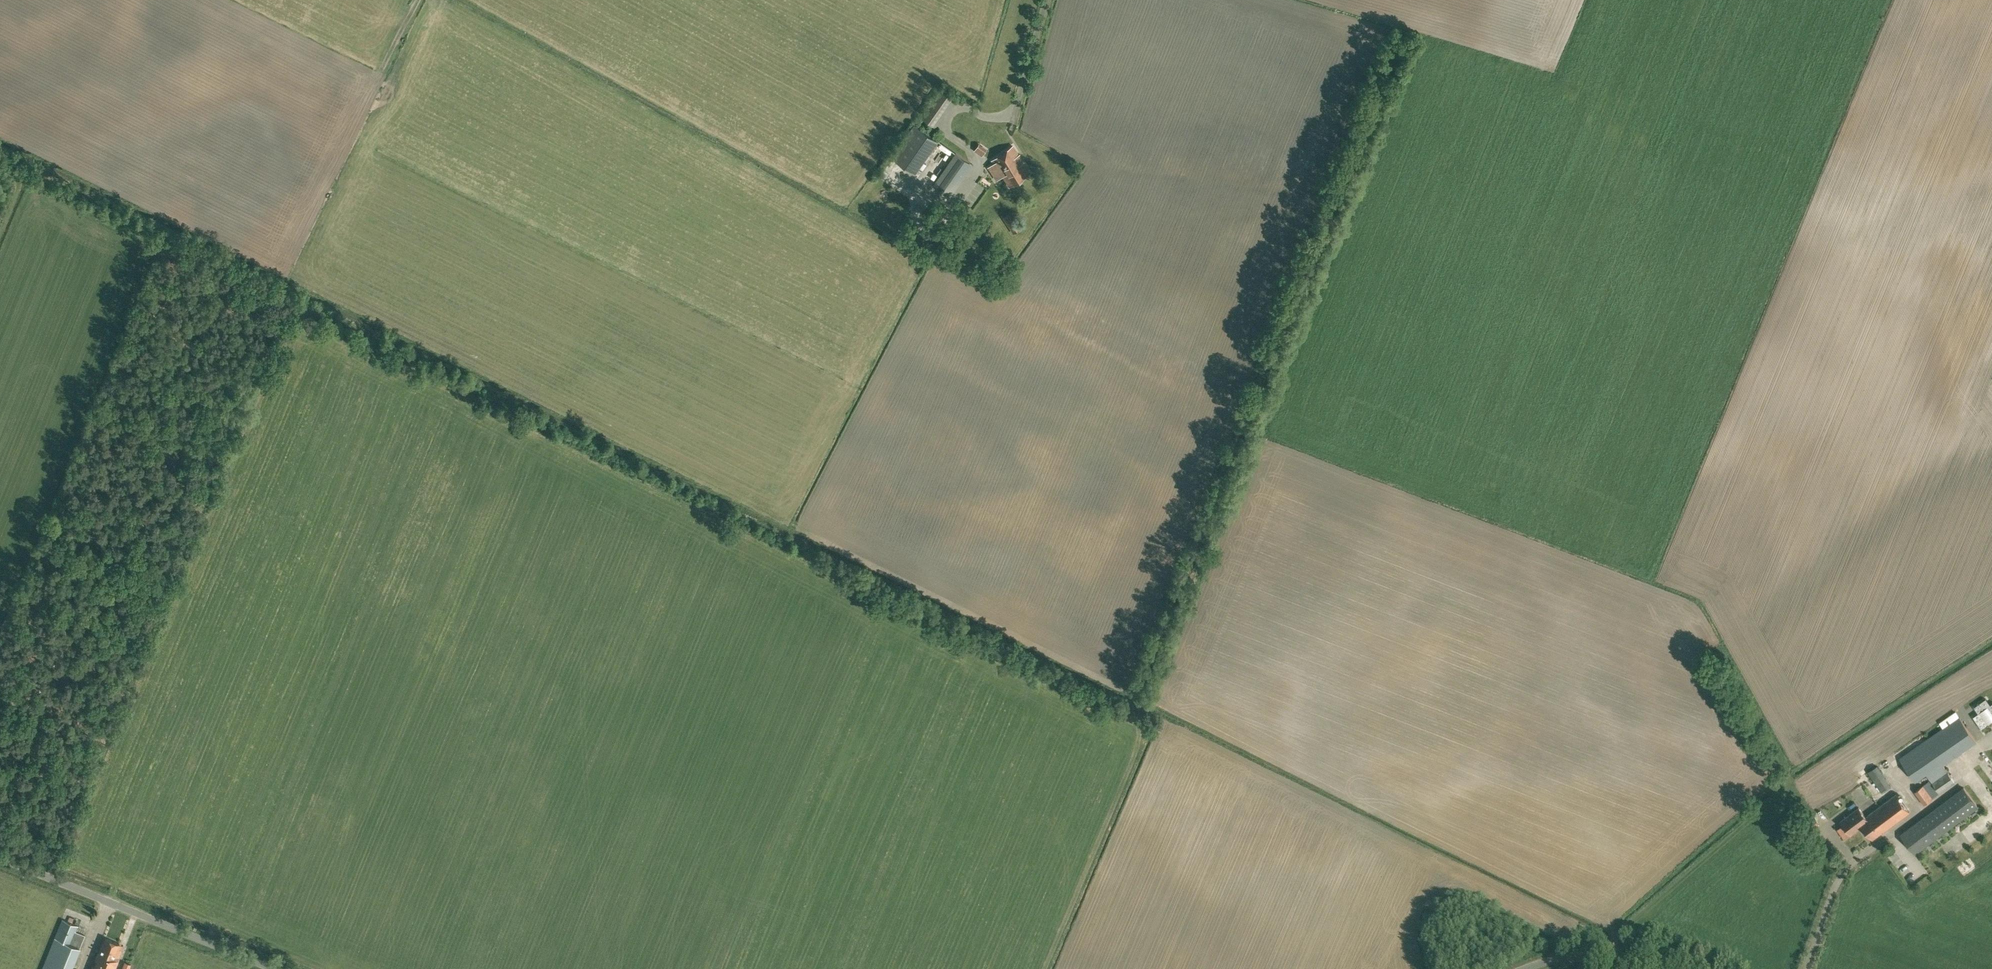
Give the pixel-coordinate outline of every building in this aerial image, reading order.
[(893,156),(915,172),(938,140),(915,123),(893,156)] [(986,150),(979,145),(976,149),(983,154),(986,150)] [(1022,162),(1018,156),(1020,155),(1014,145),(993,160),(1010,186),(1031,172),(1024,161),(1022,162)] [(970,162),(956,152),(934,185),(948,195),(970,162)] [(1924,804),(1940,793),(1955,782),(1948,771),(1943,765),(1977,742),(1959,717),(1899,757),(1915,781),(1927,773),(1931,780),(1915,792),(1924,804)] [(1891,759),(1883,765),(1891,774),(1903,765),(1900,760),(1895,764),(1891,759)] [(1877,765),(1868,772),(1881,791),(1891,785),(1877,765)] [(1978,806),(1964,787),(1901,834),(1915,853),(1978,806)] [(1863,831),(1866,829),(1873,838),(1881,832),(1909,811),(1896,793),(1868,814),(1868,815),(1866,817),(1859,807),(1841,820),(1851,834),(1860,827),(1863,831)] [(1907,875),(1912,871),(1898,853),(1893,857),(1907,875)] [(84,935),(76,931),(78,926),(62,919),(41,968),(71,968),(84,935)] [(122,948),(118,946),(119,944),(105,938),(99,953),(98,952),(95,959),(96,960),(94,965),(93,965),(91,968),(114,968),(118,961),(117,960),(122,948)]
